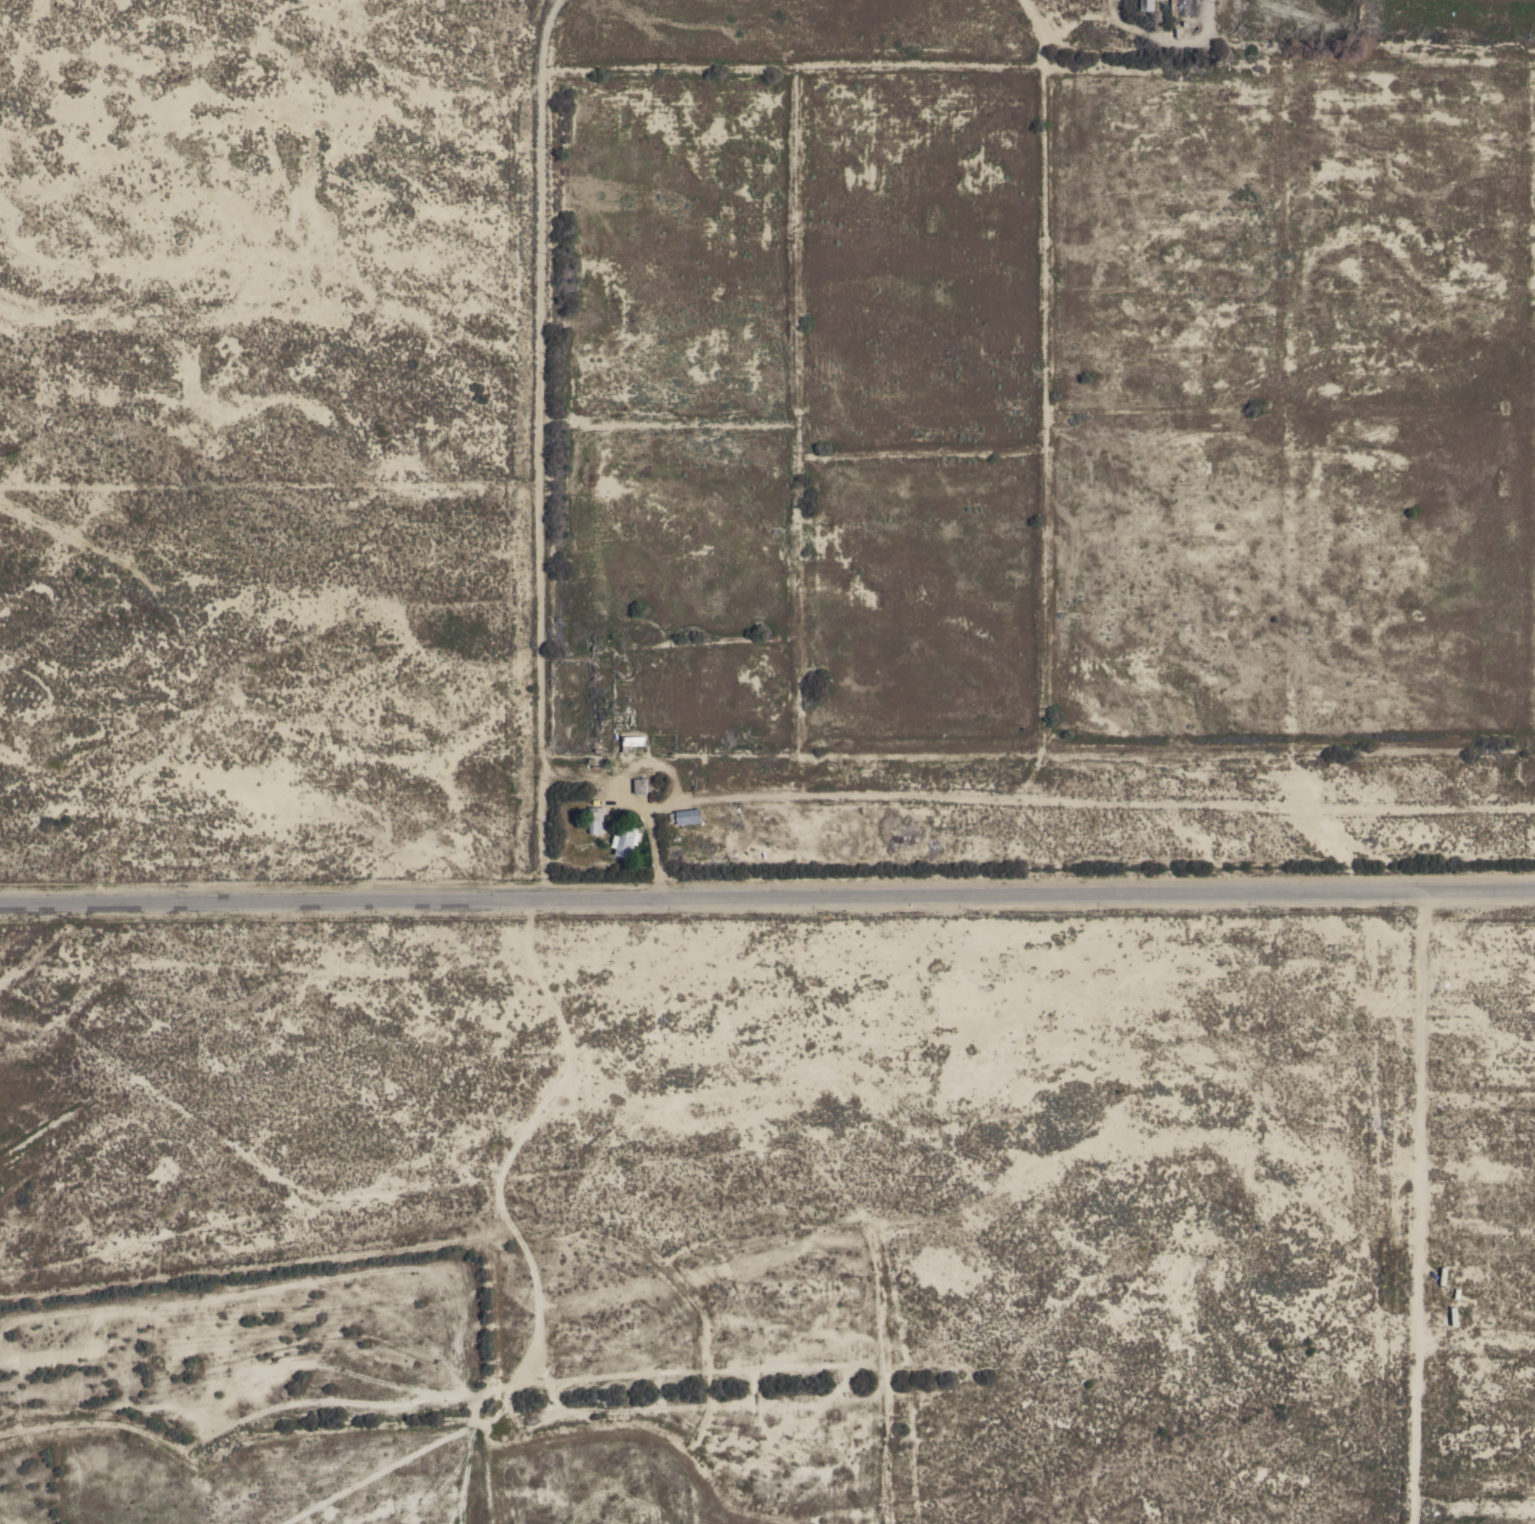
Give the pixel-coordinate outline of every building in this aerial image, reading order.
[(1141,11),(1140,0),(1154,0),(1155,11),(1141,11)] [(1172,15),(1171,0),(1196,0),(1196,15),(1172,15)] [(646,736),(646,742),(644,742),(644,746),(629,746),(629,752),(623,753),(623,737),(646,736)] [(646,779),(647,794),(634,794),(634,779),(646,779)] [(604,834),(589,834),(589,808),(603,807),(604,834)] [(701,809),(702,823),(678,825),(676,811),(701,809)] [(637,829),(636,832),(643,834),(639,846),(633,844),(629,859),(615,855),(617,848),(611,846),(616,828),(622,830),(623,825),(637,829)]
